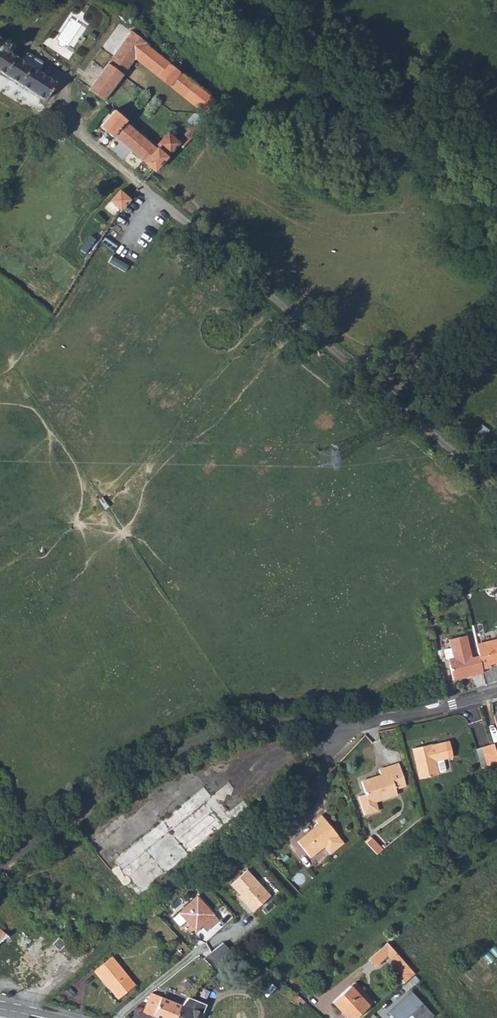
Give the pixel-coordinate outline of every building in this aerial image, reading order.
[(134,60),(203,116),(214,103),(131,34),(87,91),(102,102),(134,60)] [(42,102),(54,84),(37,73),(41,66),(40,63),(27,54),(24,55),(20,61),(7,53),(11,47),(11,43),(6,40),(2,40),(2,41),(0,40),(0,75),(42,102)] [(98,128),(153,172),(178,146),(176,144),(168,135),(157,144),(158,146),(155,149),(147,142),(137,134),(123,123),(124,121),(120,118),(116,115),(112,111),(98,128)] [(189,126),(176,144),(178,146),(183,150),(197,132),(192,128),(189,126)] [(138,132),(137,134),(147,142),(148,139),(138,132)] [(109,202),(118,210),(127,200),(118,192),(109,202)] [(470,659),(465,636),(447,640),(451,659),(445,661),(450,681),(482,674),(481,670),(478,657),(470,659)] [(475,645),(478,657),(481,670),(490,668),(489,665),(496,664),(496,640),(475,645)] [(447,741),(443,742),(447,758),(452,757),(447,741)] [(410,749),(418,780),(437,774),(433,761),(441,759),(447,758),(443,742),(429,745),(410,749)] [(483,774),(496,763),(496,760),(493,746),(492,742),(475,748),(483,774)] [(445,771),(441,759),(433,761),(437,774),(443,773),(445,771)] [(358,797),(365,816),(379,812),(376,802),(396,796),(395,791),(392,782),(403,779),(398,765),(379,771),(380,775),(360,781),(365,795),(358,797)] [(406,787),(403,779),(392,782),(395,791),(406,787)] [(227,782),(210,796),(204,801),(220,821),(226,816),(230,821),(247,807),(227,782)] [(117,865),(109,871),(123,889),(130,883),(134,887),(131,890),(136,897),(182,860),(230,821),(226,816),(220,821),(204,801),(210,796),(202,788),(164,819),(113,860),(117,865)] [(318,826),(298,843),(311,858),(324,847),(330,855),(344,844),(321,817),(314,822),(318,826)] [(371,839),(366,843),(376,855),(382,851),(371,839)] [(271,895),(247,870),(231,885),(244,898),(242,900),(254,912),(271,895)] [(197,896),(178,912),(194,931),(201,926),(206,931),(218,921),(197,896)] [(400,978),(404,983),(413,974),(386,943),(367,960),(373,966),(386,955),(388,953),(392,957),(389,959),(403,974),(400,978)] [(239,944),(234,949),(241,955),(246,950),(239,944)] [(205,960),(214,969),(221,963),(212,954),(205,960)] [(111,957),(95,971),(99,977),(101,976),(110,987),(108,987),(118,999),(135,985),(111,957)] [(355,983),(350,987),(368,1007),(373,1003),(355,983)] [(332,1003),(346,1017),(356,1017),(368,1007),(350,987),(332,1003)] [(386,1012),(391,1017),(429,1017),(430,1017),(408,992),(386,1012)] [(156,1017),(174,1017),(179,1005),(151,994),(143,1013),(156,1017)] [(186,998),(180,1005),(179,1005),(174,1017),(199,1017),(204,1005),(186,998)]
